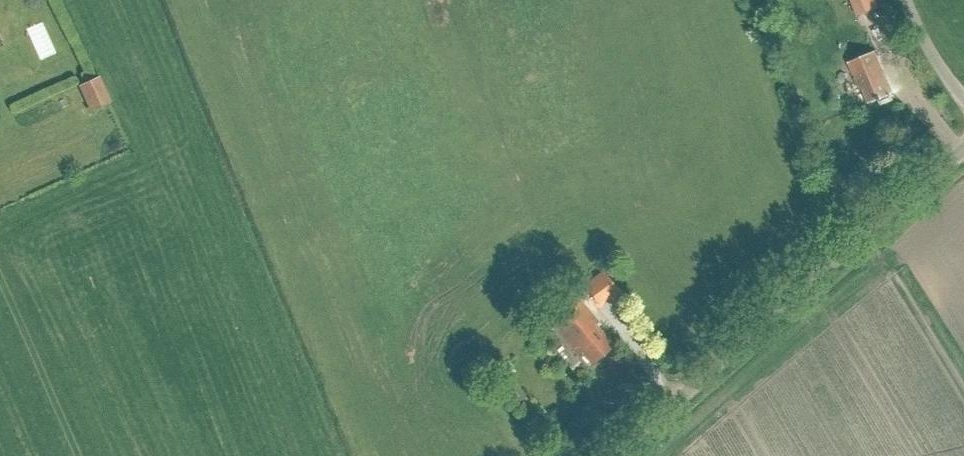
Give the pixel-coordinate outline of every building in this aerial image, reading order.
[(878,0),(852,0),(860,18),(882,9),(878,0)] [(867,103),(895,91),(878,50),(844,63),(854,86),(858,84),(867,103)] [(95,80),(80,87),(90,110),(106,103),(95,80)] [(597,305),(617,290),(603,270),(583,285),(597,305)] [(592,366),(613,348),(595,328),(600,325),(576,297),(547,322),(578,357),(582,354),(592,366)]
